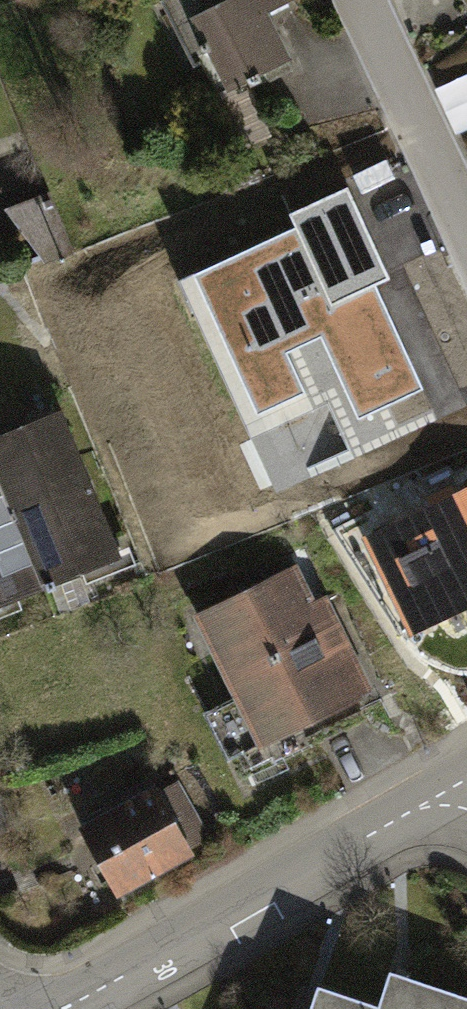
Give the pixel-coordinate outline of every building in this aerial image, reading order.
[(226,97),(291,64),(266,16),(297,1),(296,0),(177,0),(226,97)] [(245,216),(157,248),(204,373),(292,340),(245,216)] [(0,440),(0,599),(114,553),(59,416),(0,440)] [(373,536),(389,570),(405,562),(432,617),(466,601),(466,492),(373,536)] [(299,566),(198,611),(263,754),(364,708),(299,566)] [(116,815),(85,832),(115,888),(189,847),(152,781),(110,804),(116,815)] [(392,972),(379,1008),(466,1008),(466,997),(398,974),(392,972)] [(324,991),(319,989),(312,1008),(377,1008),(324,991)]
